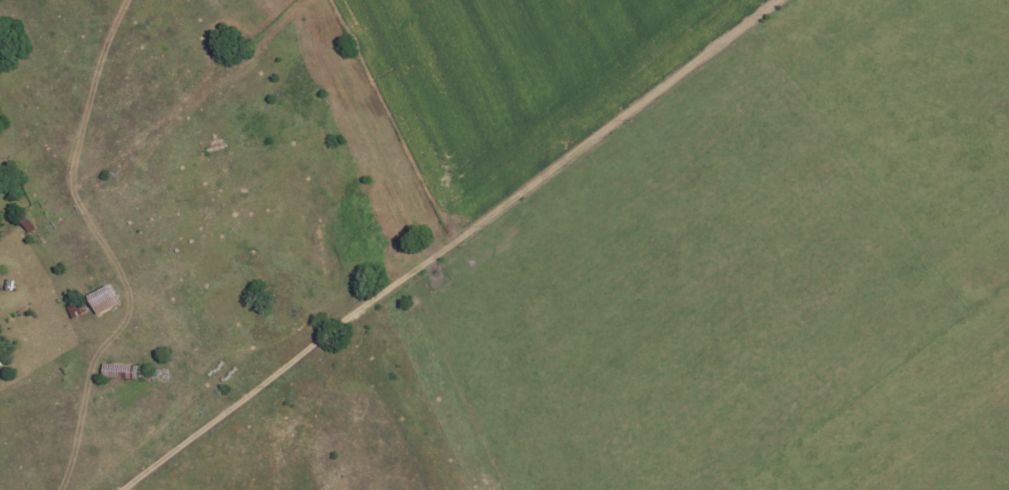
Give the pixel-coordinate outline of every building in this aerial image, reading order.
[(119,304),(108,286),(87,297),(98,316),(119,304)]
